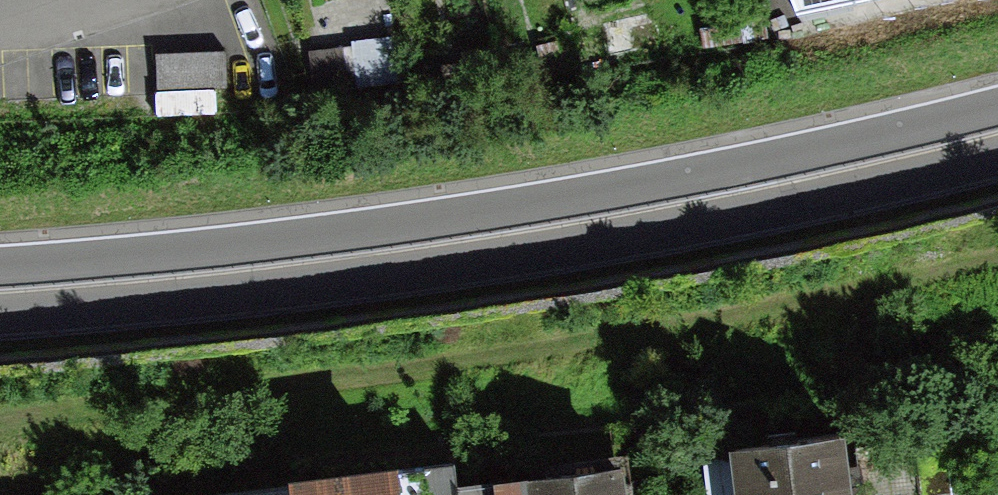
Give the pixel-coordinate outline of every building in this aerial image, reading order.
[(801,26),(863,11),(860,0),(795,0),(801,26)] [(232,56),(166,66),(171,93),(236,83),(232,56)] [(730,494),(841,494),(832,424),(723,437),(730,494)] [(384,458),(237,476),(239,494),(388,494),(384,458)] [(525,494),(609,494),(606,464),(522,474),(525,494)]
